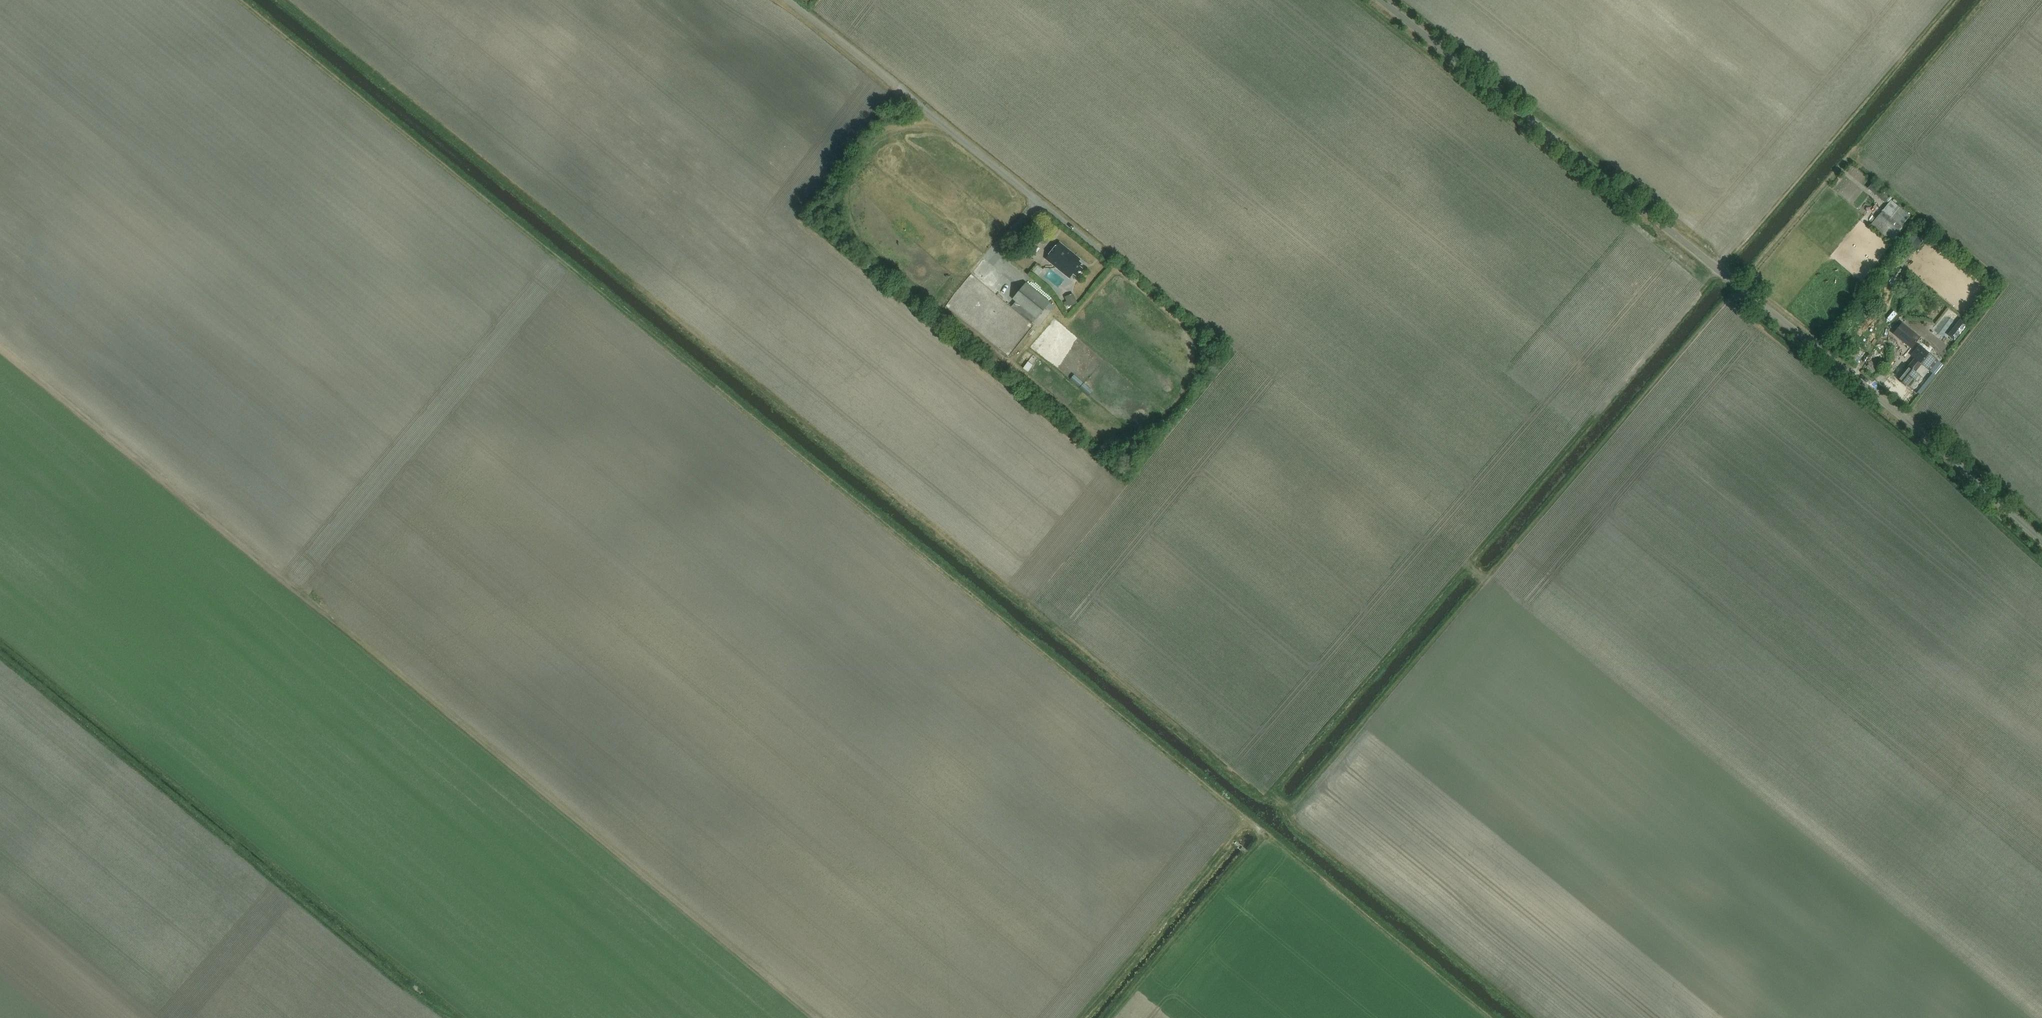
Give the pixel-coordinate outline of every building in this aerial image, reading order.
[(1890,240),(1910,216),(1891,201),(1872,225),(1890,240)] [(1077,276),(1083,269),(1080,266),(1082,263),(1079,261),(1081,259),(1060,242),(1046,259),(1070,278),(1074,273),(1077,276)] [(1026,282),(1013,299),(1037,318),(1050,302),(1036,291),(1028,284),(1026,282)] [(1069,306),(1078,303),(1074,293),(1065,297),(1067,301),(1064,302),(1066,306),(1069,305),(1069,306)] [(1950,333),(1960,340),(1972,324),(1962,316),(1950,333)] [(1910,348),(1918,338),(1902,324),(1893,335),(1910,348)] [(1929,370),(1937,360),(1919,346),(1911,356),(1915,359),(1898,380),(1905,385),(1912,377),(1915,379),(1919,374),(1915,371),(1921,363),(1929,370)] [(1028,372),(1033,365),(1028,362),(1024,369),(1028,372)]
